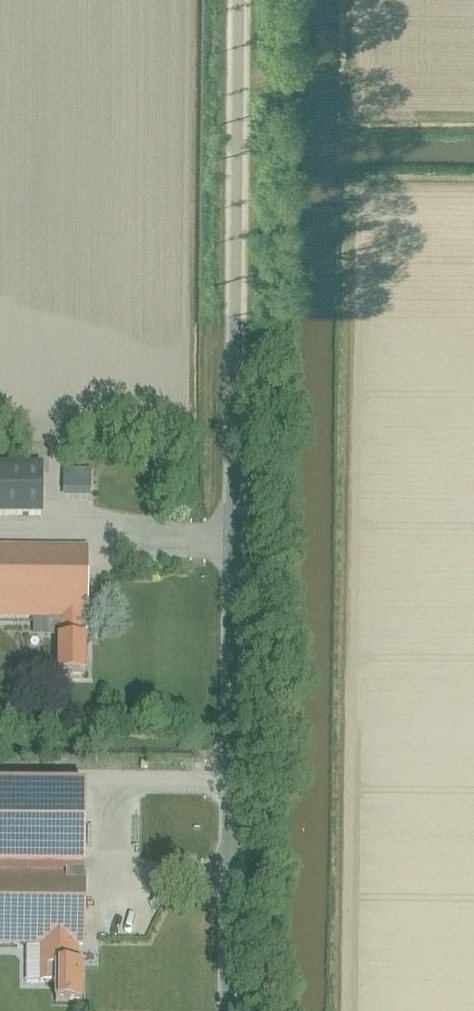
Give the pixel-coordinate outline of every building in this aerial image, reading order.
[(41,464),(0,464),(0,516),(41,516),(41,464)] [(86,548),(0,547),(0,618),(61,618),(61,638),(57,638),(57,675),(83,675),(83,639),(79,639),(79,619),(85,619),(86,548)] [(83,875),(84,788),(0,787),(0,874),(83,875)] [(54,983),(53,1002),(80,1002),(80,966),(76,966),(76,946),(82,946),(83,875),(0,874),(0,945),(38,945),(39,983),(54,983)]
